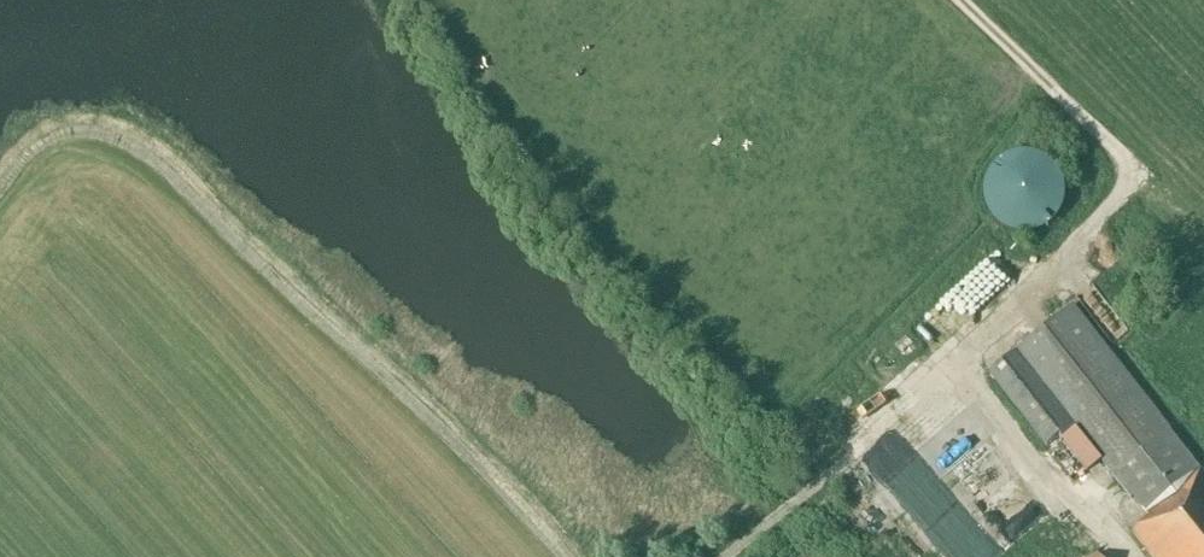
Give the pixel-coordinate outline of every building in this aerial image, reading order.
[(987,211),(991,217),(994,221),(1002,228),(1013,233),(1025,235),(1036,233),(1047,228),(1056,221),(1062,211),(1065,200),(1065,188),(1062,177),(1061,176),(1056,167),(1047,159),(1036,155),(1025,153),(1013,155),(1002,159),(994,167),(987,177),(984,188),(984,200),(987,211)] [(1017,352),(1074,425),(1112,473),(1169,429),(1074,308),(1017,352)] [(1058,438),(1074,425),(1017,352),(989,374),(1046,446),(1058,438)] [(1133,494),(1148,514),(1202,472),(1169,429),(1112,473),(1130,496),(1133,494)] [(1099,489),(1058,438),(1046,446),(1043,449),(1083,501),(1099,489)] [(1202,472),(1148,514),(1130,528),(1152,556),(1203,556),(1203,474),(1202,472)]
